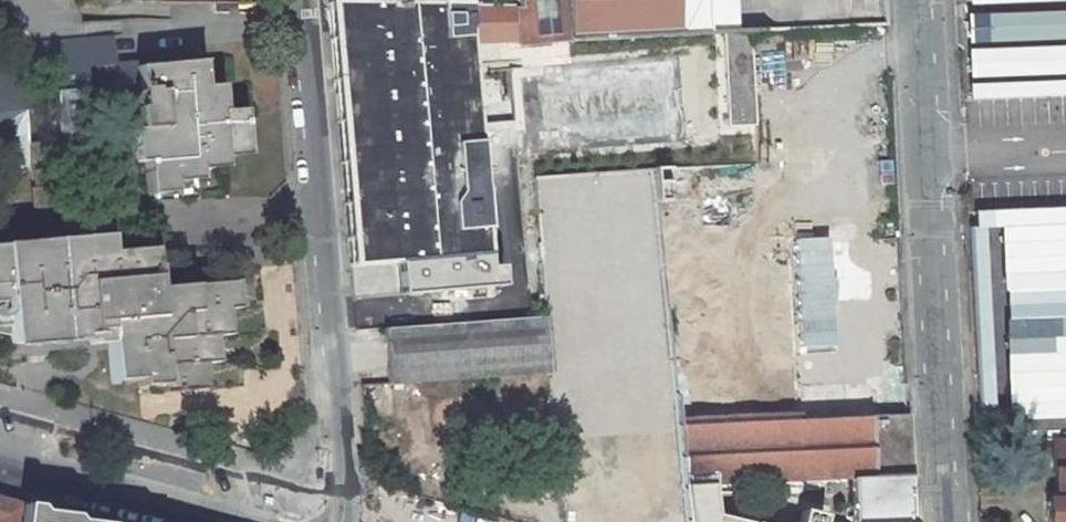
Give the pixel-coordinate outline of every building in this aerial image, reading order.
[(516,5),(519,40),(520,44),(570,39),(567,0),(515,0),(516,5)] [(570,39),(707,33),(706,0),(567,0),(570,39)] [(519,40),(516,5),(464,4),(425,4),(327,2),(350,267),(486,255),(477,152),(473,106),(466,29),(472,29),(472,41),(519,40)] [(722,32),(728,127),(756,125),(750,30),(722,32)] [(116,64),(114,36),(86,39),(88,66),(116,64)] [(15,168),(30,167),(30,164),(44,163),(62,162),(61,155),(95,153),(88,66),(86,39),(21,44),(0,58),(0,162),(11,166),(15,168)] [(203,87),(201,61),(135,67),(137,90),(157,88),(159,106),(135,108),(139,148),(143,148),(147,196),(173,193),(172,183),(197,181),(197,170),(222,167),(222,157),(248,155),(244,109),(223,111),(220,85),(203,87)] [(477,152),(495,150),(491,104),(473,106),(477,152)] [(50,240),(44,163),(30,164),(30,167),(36,241),(50,240)] [(1001,422),(1065,419),(1065,204),(990,207),(1001,422)] [(208,389),(206,363),(218,362),(216,336),(228,335),(225,310),(238,309),(235,281),(155,288),(151,249),(108,253),(107,235),(96,236),(81,242),(81,237),(70,238),(54,244),(54,240),(50,240),(36,241),(16,243),(1,250),(1,244),(0,245),(0,326),(9,326),(10,336),(11,342),(27,345),(38,345),(38,340),(53,343),(64,342),(63,338),(80,341),(107,338),(108,351),(111,381),(137,379),(138,386),(163,384),(164,393),(208,389)] [(552,371),(547,316),(383,328),(388,384),(552,371)] [(678,427),(687,521),(715,521),(711,521),(708,496),(739,494),(739,484),(852,481),(854,521),(912,521),(906,415),(796,420),(678,427)] [(1053,438),(1056,501),(1045,501),(1046,521),(1065,521),(1065,438),(1053,438)] [(19,507),(19,504),(0,499),(0,521),(17,521),(19,507)] [(37,514),(37,510),(19,507),(17,521),(86,521),(74,519),(37,514)]
